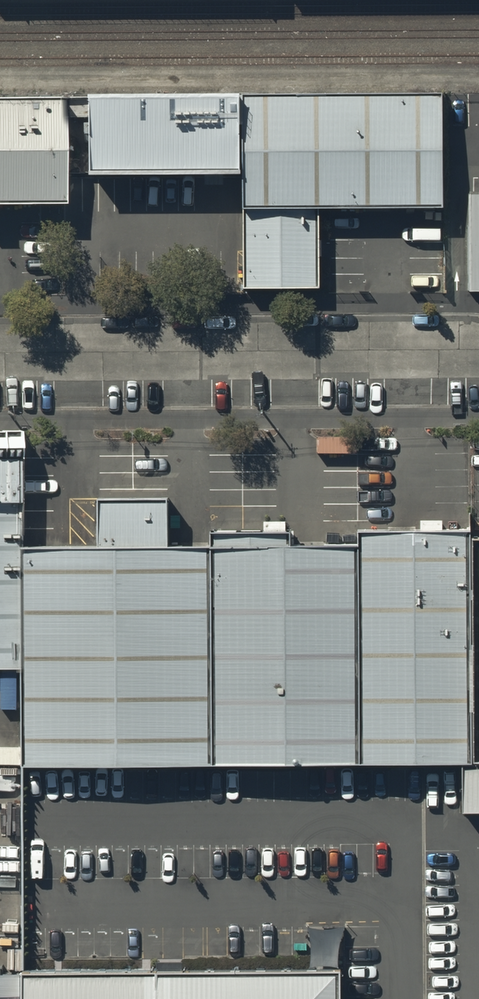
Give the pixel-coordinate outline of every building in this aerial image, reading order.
[(437,102),(238,103),(239,215),(437,214),(437,102)] [(233,105),(85,106),(85,179),(234,178),(233,105)] [(0,109),(0,211),(59,211),(58,109),(0,109)] [(314,216),(239,216),(240,293),(314,293),(314,216)] [(21,665),(20,545),(19,427),(0,427),(0,665),(21,665)] [(215,544),(170,544),(170,494),(100,495),(100,545),(20,545),(21,665),(21,767),(217,766),(215,544)] [(360,765),(464,762),(472,538),(472,531),(358,531),(358,543),(360,765)] [(472,538),(464,762),(478,762),(478,537),(472,538)] [(217,766),(360,765),(358,543),(215,544),(217,766)] [(464,762),(467,812),(478,811),(478,762),(464,762)] [(278,942),(184,942),(184,949),(148,949),(148,941),(11,942),(12,998),(278,998),(278,942)] [(283,942),(283,998),(377,998),(376,941),(283,942)]
